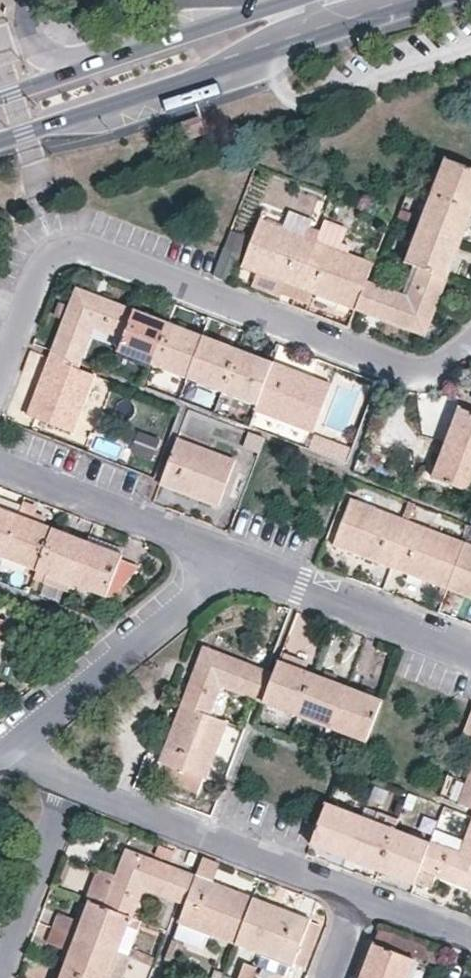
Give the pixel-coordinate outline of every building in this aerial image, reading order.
[(107,9),(135,0),(107,0),(107,9)] [(176,121),(183,140),(206,133),(200,114),(176,121)] [(431,192),(470,207),(470,167),(445,157),(431,192)] [(419,225),(464,242),(470,223),(470,207),(431,192),(419,225)] [(316,240),(320,230),(288,217),(284,228),(316,240)] [(244,265),(259,271),(298,286),(316,240),(284,228),(261,219),(244,265)] [(405,261),(418,267),(449,279),(464,242),(419,225),(405,261)] [(338,248),(342,238),(320,230),(316,240),(338,248)] [(298,286),(313,292),(356,307),(367,279),(374,261),(338,248),(316,240),(298,286)] [(380,284),(370,313),(428,336),(449,279),(418,267),(408,294),(380,284)] [(259,271),(254,286),(264,290),(281,296),(282,293),(294,297),(298,286),(259,271)] [(374,282),(367,279),(356,307),(364,311),(374,282)] [(364,311),(370,313),(380,284),(374,282),(364,311)] [(298,286),(294,297),(309,302),(313,292),(298,286)] [(135,309),(77,287),(55,344),(84,356),(95,327),(124,338),(135,309)] [(171,322),(135,309),(124,338),(119,351),(155,365),(171,322)] [(204,336),(171,322),(155,365),(188,377),(204,336)] [(238,349),(204,336),(188,377),(222,391),(238,349)] [(55,344),(53,350),(82,361),(84,356),(55,344)] [(273,363),(238,349),(222,391),(258,405),(273,363)] [(53,350),(49,357),(79,368),(82,361),(53,350)] [(79,368),(49,357),(28,413),(75,432),(97,375),(79,368)] [(313,429),(331,384),(273,363),(258,405),(257,408),(313,429)] [(458,407),(446,441),(470,451),(470,412),(458,407)] [(135,452),(153,458),(161,436),(144,430),(135,452)] [(260,456),(267,439),(252,434),(245,450),(260,456)] [(315,435),(309,448),(347,463),(352,449),(315,435)] [(178,437),(161,483),(217,505),(236,459),(178,437)] [(446,441),(433,476),(470,490),(470,451),(446,441)] [(0,495),(0,507),(18,514),(23,504),(5,497),(0,495)] [(391,567),(409,520),(353,499),(335,545),(391,567)] [(35,514),(37,508),(24,502),(23,504),(18,514),(44,524),(46,519),(35,514)] [(0,507),(0,554),(3,555),(18,514),(0,507)] [(53,527),(18,514),(3,555),(38,568),(53,527)] [(409,520),(391,567),(448,588),(465,542),(409,520)] [(89,541),(53,527),(38,568),(59,577),(73,582),(89,541)] [(89,541),(73,582),(107,594),(120,559),(122,555),(89,541)] [(465,542),(448,588),(470,597),(470,544),(465,542)] [(120,559),(107,594),(114,597),(138,566),(120,559)] [(59,577),(38,568),(35,577),(56,585),(59,577)] [(70,591),(73,582),(59,577),(56,585),(70,591)] [(255,699),(266,669),(204,646),(182,705),(211,715),(223,686),(255,699)] [(283,650),(280,660),(304,669),(308,660),(283,650)] [(264,702),(298,715),(313,672),(304,669),(280,660),(275,672),(264,702)] [(275,672),(266,669),(255,699),(264,702),(275,672)] [(298,715),(331,728),(347,686),(313,672),(298,715)] [(383,699),(347,686),(331,728),(367,741),(383,699)] [(211,715),(182,705),(156,775),(199,792),(203,778),(207,779),(227,722),(211,715)] [(461,739),(469,742),(470,738),(470,711),(461,739)] [(458,802),(470,807),(470,770),(458,802)] [(328,851),(346,858),(361,816),(327,802),(312,845),(328,851)] [(395,828),(361,816),(346,858),(362,864),(379,870),(395,828)] [(460,850),(431,840),(431,842),(420,870),(470,889),(470,821),(460,850)] [(415,884),(420,870),(431,842),(395,828),(379,870),(396,877),(415,884)] [(104,906),(132,916),(143,887),(171,897),(182,869),(126,848),(115,874),(104,906)] [(205,856),(197,875),(214,881),(221,863),(205,856)] [(115,874),(102,869),(90,900),(104,906),(115,874)] [(190,872),(182,869),(171,897),(178,900),(190,872)] [(197,875),(190,872),(178,900),(187,903),(197,875)] [(187,903),(180,921),(211,933),(236,943),(253,897),(214,881),(197,875),(187,903)] [(305,966),(321,923),(253,897),(236,943),(262,953),(293,964),(294,963),(305,966)] [(129,926),(132,916),(104,906),(90,900),(85,911),(82,922),(76,936),(118,952),(129,926)] [(77,920),(82,922),(85,911),(81,909),(77,920)] [(55,927),(76,936),(82,922),(77,920),(60,913),(55,927)] [(132,916),(129,926),(137,929),(141,919),(132,916)] [(180,921),(174,936),(205,947),(211,933),(180,921)] [(118,952),(128,955),(137,929),(129,926),(118,952)] [(375,943),(415,958),(408,977),(418,977),(423,963),(422,962),(428,944),(382,926),(375,943)] [(76,936),(55,927),(49,943),(66,950),(71,951),(76,936)] [(118,952),(76,936),(71,951),(67,962),(64,970),(83,977),(108,977),(118,952)] [(171,962),(179,941),(173,939),(165,960),(171,962)] [(360,977),(363,977),(408,977),(415,958),(375,943),(374,942),(368,958),(360,977)] [(130,947),(128,955),(130,956),(153,965),(156,957),(130,947)] [(67,962),(71,951),(66,950),(62,960),(67,962)] [(118,952),(108,977),(122,977),(130,956),(128,955),(118,952)] [(289,973),(293,964),(262,953),(259,961),(289,973)] [(246,962),(240,977),(254,977),(258,966),(246,962)]
